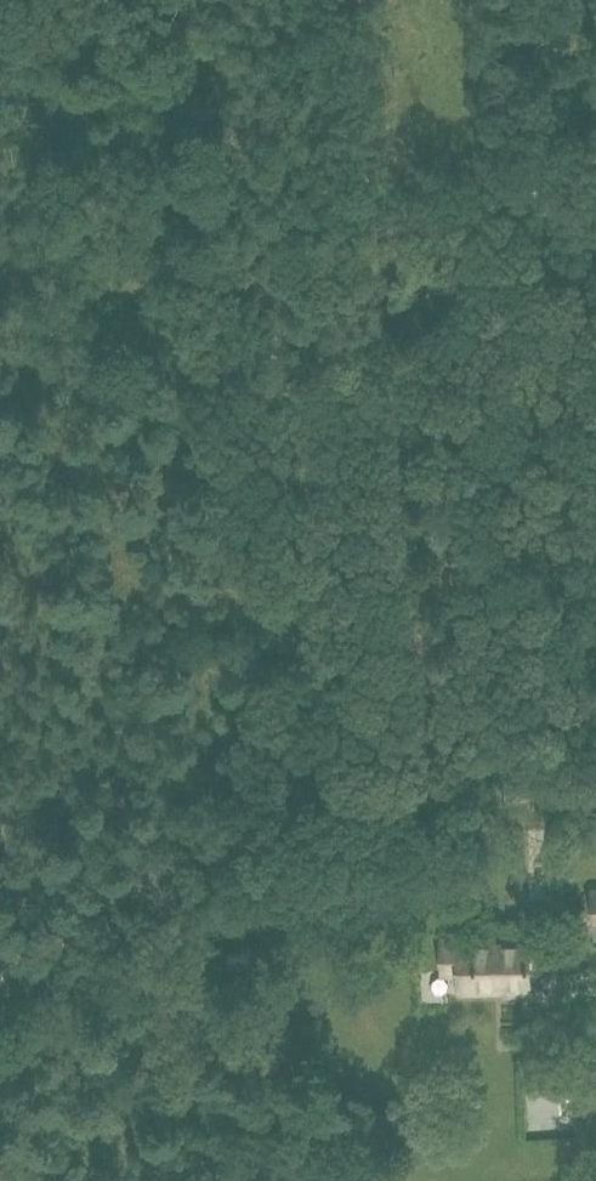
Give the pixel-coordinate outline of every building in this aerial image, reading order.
[(477,946),(477,939),(441,940),(442,972),(458,971),(459,991),(503,989),(503,996),(529,996),(527,944),(477,946)]
